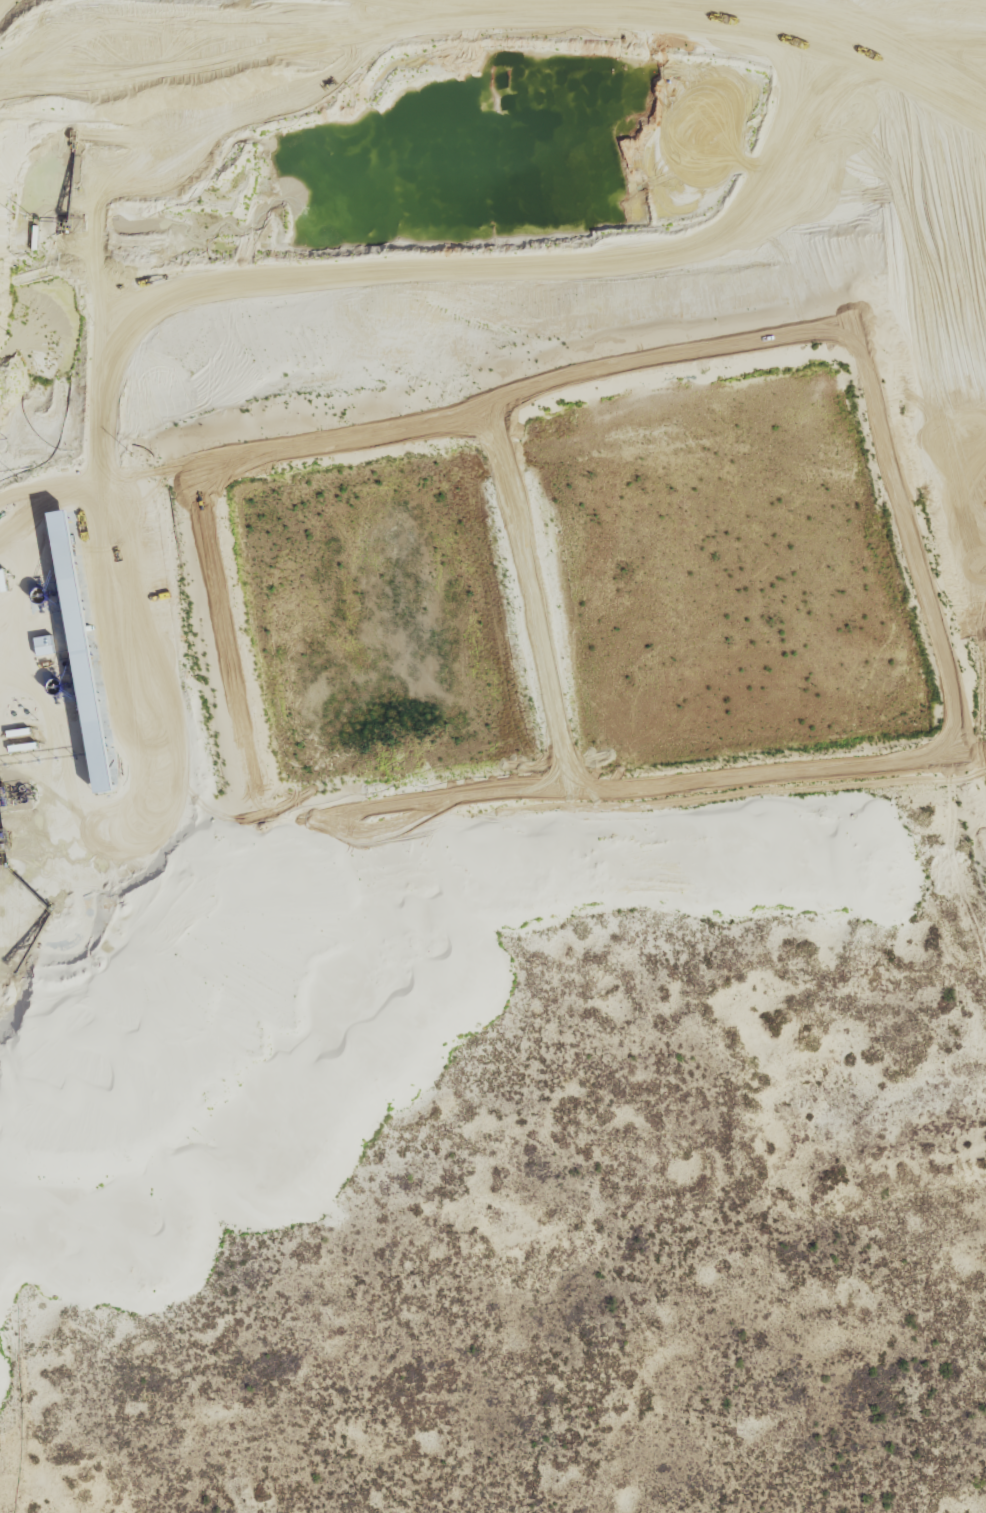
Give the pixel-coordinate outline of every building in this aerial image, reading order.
[(129,790),(86,509),(57,514),(101,795),(129,790)]
